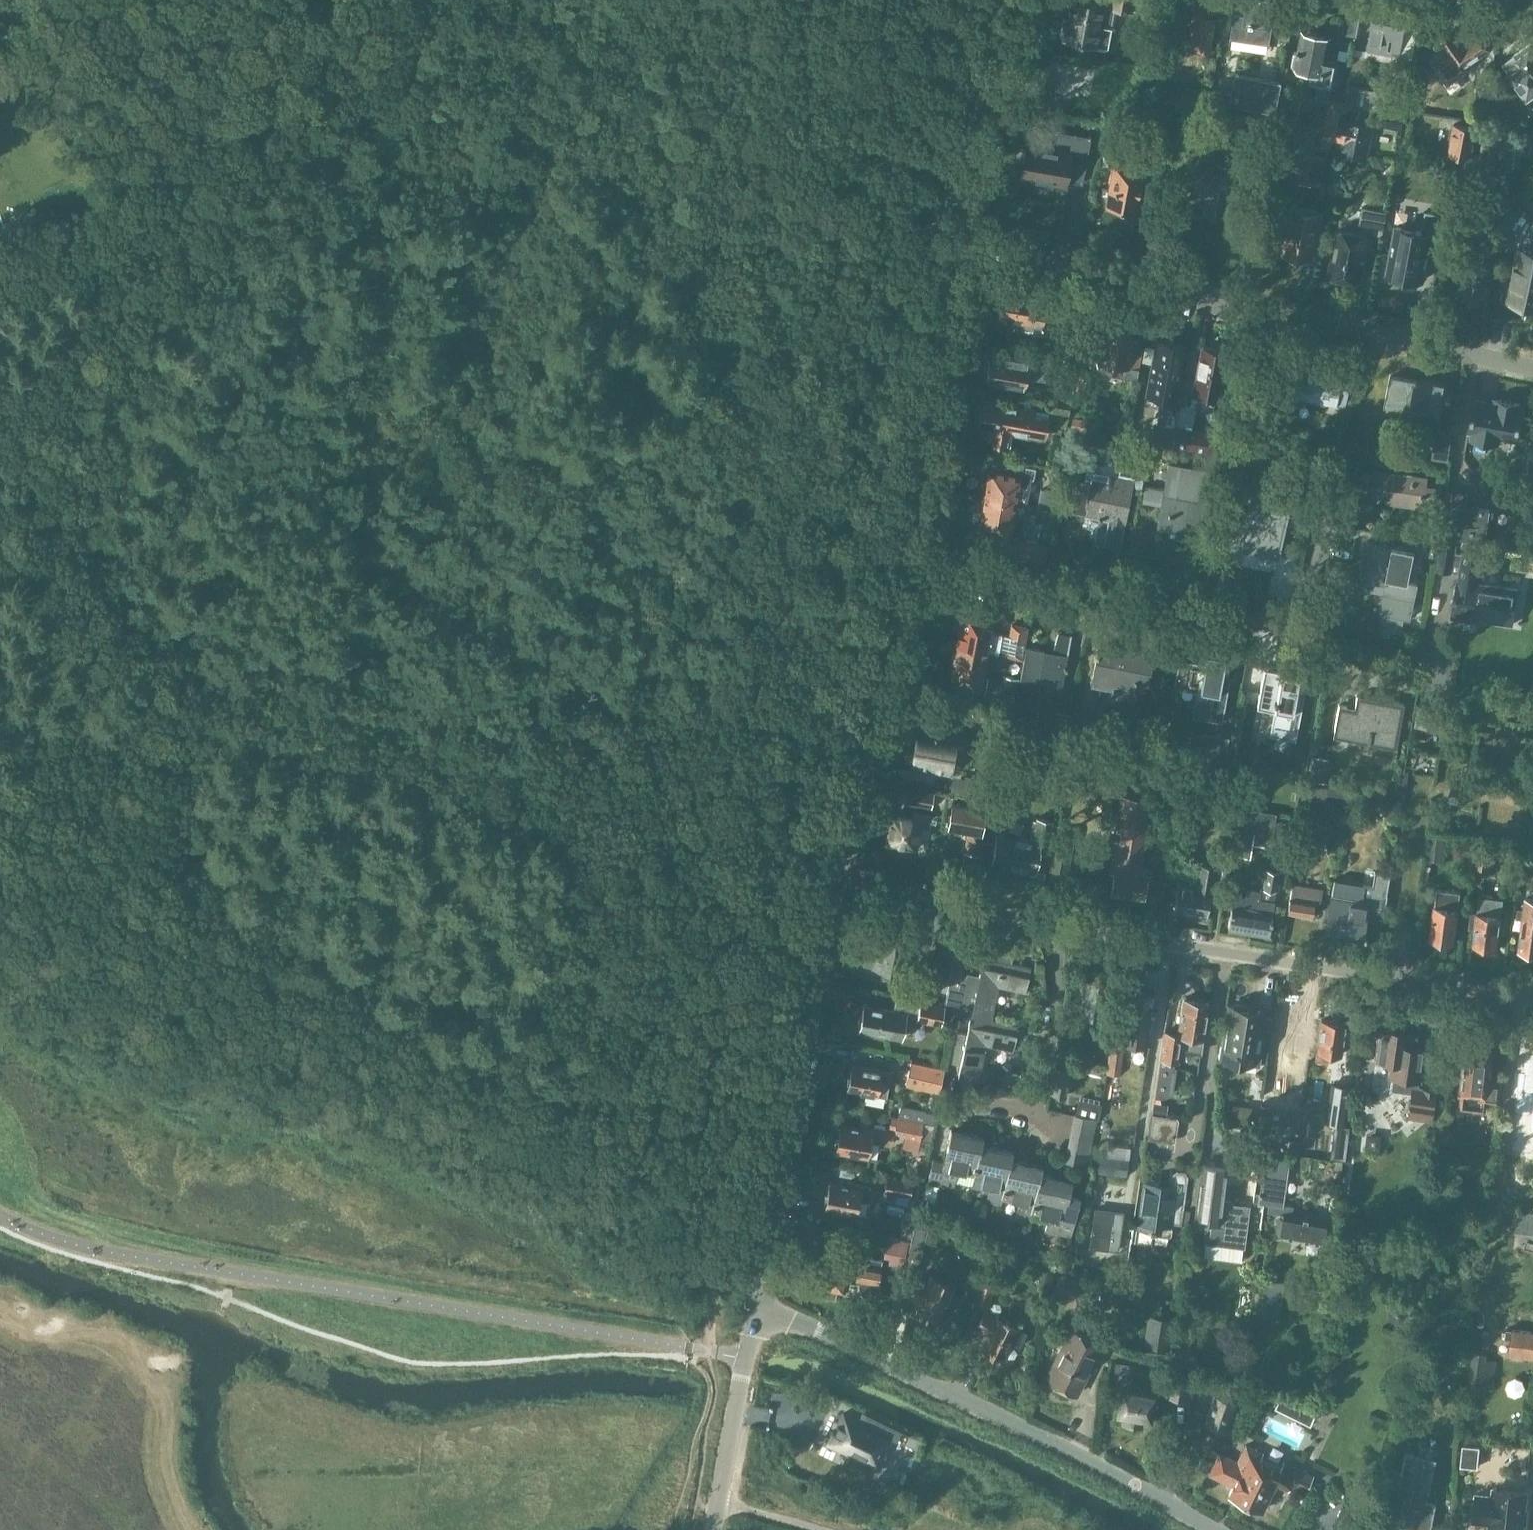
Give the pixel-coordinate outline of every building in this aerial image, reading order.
[(1097,46),(1097,47),(1107,48),(1114,10),(1131,14),(1133,0),(1109,0),(1108,7),(1074,0),(1072,0),(1068,20),(1062,23),(1060,35),(1063,40),(1097,46)] [(1165,10),(1160,40),(1171,42),(1179,44),(1181,37),(1201,41),(1199,50),(1211,52),(1216,20),(1206,18),(1209,4),(1190,0),(1187,15),(1177,13),(1165,10)] [(1271,0),(1248,0),(1246,16),(1236,15),(1232,39),(1269,45),(1275,10),(1270,9),(1271,0)] [(1376,10),(1368,51),(1400,57),(1407,16),(1376,10)] [(1439,41),(1446,52),(1432,62),(1446,84),(1462,73),(1460,71),(1490,50),(1478,33),(1468,40),(1463,39),(1456,29),(1439,41)] [(1311,87),(1319,88),(1317,95),(1329,97),(1330,91),(1337,92),(1342,64),(1328,61),(1333,37),(1303,31),(1296,69),(1313,72),(1311,87)] [(1505,63),(1513,74),(1527,72),(1532,81),(1532,45),(1532,43),(1515,55),(1505,63)] [(1354,56),(1346,101),(1346,102),(1356,104),(1377,108),(1381,91),(1362,87),(1367,58),(1354,56)] [(1098,72),(1059,63),(1051,99),(1089,108),(1098,72)] [(1230,103),(1232,104),(1276,113),(1282,83),(1236,73),(1232,95),(1230,103)] [(1325,117),(1321,135),(1320,138),(1333,140),(1344,142),(1340,156),(1366,161),(1374,128),(1351,123),(1356,104),(1346,102),(1346,101),(1330,97),(1325,117)] [(1386,109),(1383,126),(1401,130),(1405,113),(1386,109)] [(1310,133),(1321,135),(1325,117),(1315,114),(1310,133)] [(1246,140),(1265,142),(1268,117),(1249,115),(1246,140)] [(1474,156),(1480,128),(1453,123),(1452,126),(1451,126),(1449,138),(1450,138),(1448,152),(1474,156)] [(1024,145),(1018,180),(1066,188),(1067,181),(1081,183),(1083,183),(1091,136),(1089,136),(1075,133),(1042,128),(1038,147),(1024,145)] [(1517,132),(1483,128),(1479,166),(1517,170),(1520,144),(1516,143),(1517,132)] [(1299,134),(1282,130),(1275,163),(1292,166),(1299,134)] [(1321,187),(1327,156),(1329,153),(1333,140),(1320,138),(1313,136),(1310,149),(1304,147),(1303,151),(1296,181),(1321,187)] [(1448,156),(1438,154),(1437,161),(1447,163),(1448,156)] [(1376,167),(1385,168),(1387,159),(1377,157),(1376,167)] [(1106,208),(1135,215),(1145,171),(1116,165),(1106,208)] [(1150,167),(1148,180),(1154,181),(1157,168),(1150,167)] [(1510,173),(1502,207),(1516,210),(1524,176),(1510,173)] [(1516,210),(1502,207),(1499,206),(1491,245),(1508,249),(1516,210)] [(1339,231),(1330,276),(1360,281),(1363,263),(1364,264),(1367,249),(1366,249),(1369,236),(1368,236),(1369,233),(1383,236),(1388,212),(1363,208),(1358,234),(1339,231)] [(1319,214),(1296,209),(1293,224),(1284,223),(1278,252),(1287,254),(1287,255),(1310,260),(1319,214)] [(1388,274),(1391,275),(1390,281),(1408,284),(1409,278),(1422,281),(1429,245),(1442,247),(1448,216),(1425,212),(1421,232),(1397,227),(1388,274)] [(1532,306),(1532,253),(1520,250),(1509,301),(1532,306)] [(1472,265),(1466,264),(1459,297),(1461,297),(1461,300),(1474,303),(1475,300),(1485,302),(1492,269),(1487,268),(1489,260),(1474,257),(1472,265)] [(1026,327),(1042,329),(1046,305),(1031,302),(1033,295),(1001,289),(996,317),(1027,322),(1026,327)] [(1073,303),(1069,320),(1081,323),(1085,305),(1073,303)] [(1105,330),(1099,364),(1097,372),(1137,380),(1145,337),(1105,330)] [(1184,345),(1156,339),(1146,394),(1174,400),(1184,345)] [(1202,348),(1196,379),(1184,377),(1182,389),(1194,391),(1193,395),(1217,399),(1225,352),(1202,348)] [(1025,387),(1027,376),(1057,382),(1059,368),(1029,363),(1029,360),(1006,356),(1005,361),(989,359),(989,362),(987,363),(986,365),(985,367),(985,368),(985,371),(985,374),(985,377),(986,378),(985,380),(1025,387)] [(1062,358),(1060,370),(1076,373),(1078,361),(1062,358)] [(1336,405),(1336,404),(1345,406),(1350,379),(1342,377),(1342,376),(1293,366),(1287,396),(1336,405)] [(1075,394),(1087,396),(1086,402),(1093,403),(1095,391),(1090,390),(1092,378),(1078,376),(1075,394)] [(1412,408),(1441,413),(1446,384),(1417,378),(1417,380),(1391,376),(1384,412),(1394,413),(1403,411),(1412,408)] [(1045,440),(1048,426),(1064,429),(1068,407),(1049,404),(1047,416),(1035,414),(1036,410),(982,400),(981,404),(979,404),(975,421),(978,421),(977,426),(992,429),(990,445),(1007,448),(1009,434),(1045,440)] [(1487,403),(1476,401),(1474,413),(1473,413),(1473,418),(1471,431),(1474,431),(1473,438),(1497,443),(1499,436),(1518,440),(1520,427),(1521,422),(1523,410),(1520,409),(1521,404),(1496,400),(1495,404),(1487,403)] [(1072,418),(1070,431),(1085,434),(1088,420),(1072,418)] [(1216,435),(1177,427),(1173,447),(1213,455),(1216,435)] [(1162,428),(1159,445),(1172,448),(1175,430),(1162,428)] [(1437,430),(1433,458),(1449,460),(1453,433),(1437,430)] [(947,436),(945,445),(955,447),(957,438),(947,436)] [(1122,464),(1131,466),(1145,468),(1150,445),(1127,441),(1122,464)] [(947,450),(945,458),(957,460),(958,452),(947,450)] [(1222,461),(1208,458),(1207,467),(1221,470),(1222,461)] [(984,500),(984,502),(1015,508),(1016,503),(1026,504),(1030,482),(1033,479),(1035,469),(1034,468),(1023,465),(993,459),(991,470),(990,470),(988,480),(985,482),(984,484),(983,485),(983,487),(982,490),(983,492),(984,494),(985,495),(984,500)] [(1145,468),(1131,466),(1122,464),(1120,475),(1086,469),(1084,481),(1077,480),(1072,511),(1085,514),(1085,515),(1110,520),(1105,545),(1119,548),(1131,484),(1142,487),(1145,468)] [(1169,465),(1165,490),(1146,487),(1142,504),(1162,507),(1158,528),(1197,534),(1209,472),(1169,465)] [(1371,497),(1386,499),(1386,504),(1439,511),(1442,488),(1428,486),(1429,478),(1375,470),(1371,497)] [(1437,483),(1446,484),(1447,473),(1438,472),(1437,483)] [(1040,488),(1037,507),(1050,509),(1053,490),(1040,488)] [(1468,494),(1445,490),(1438,534),(1486,541),(1490,510),(1467,507),(1468,494)] [(1214,539),(1226,542),(1226,545),(1276,557),(1288,506),(1237,494),(1237,495),(1225,492),(1214,539)] [(981,514),(979,525),(982,526),(980,535),(1009,540),(1015,508),(984,502),(984,500),(983,500),(982,502),(980,504),(980,506),(979,508),(980,510),(980,511),(981,514)] [(1040,525),(1036,543),(1013,538),(1010,556),(1045,563),(1052,527),(1040,525)] [(1406,537),(1403,548),(1370,543),(1364,579),(1386,583),(1380,612),(1410,619),(1418,585),(1410,583),(1416,555),(1434,559),(1437,544),(1406,537)] [(1509,588),(1479,583),(1483,553),(1463,550),(1462,553),(1455,552),(1457,545),(1442,542),(1437,570),(1460,573),(1459,580),(1458,580),(1452,618),(1481,623),(1481,620),(1503,623),(1509,588)] [(1102,557),(1105,546),(1095,543),(1092,555),(1102,557)] [(961,619),(956,646),(989,652),(989,653),(1023,659),(1029,627),(1013,625),(1011,636),(993,633),(994,624),(985,623),(987,616),(971,613),(969,620),(961,619)] [(1023,662),(1020,680),(1039,684),(1038,714),(1035,732),(1067,739),(1072,717),(1072,715),(1057,713),(1068,656),(1072,636),(1058,634),(1053,653),(1026,648),(1023,662)] [(951,674),(958,675),(957,684),(983,689),(989,653),(989,652),(956,646),(951,674)] [(1099,647),(1091,687),(1113,692),(1114,687),(1135,691),(1137,684),(1148,686),(1154,658),(1099,647)] [(1205,662),(1178,658),(1173,687),(1196,691),(1192,716),(1222,721),(1230,675),(1222,674),(1226,656),(1206,653),(1205,662)] [(1306,677),(1264,670),(1257,708),(1273,711),(1269,735),(1296,739),(1306,677)] [(1015,700),(1020,680),(1003,676),(1002,680),(988,678),(984,694),(999,697),(1015,700)] [(1367,738),(1366,743),(1390,747),(1389,748),(1396,749),(1401,721),(1404,704),(1375,699),(1374,703),(1367,701),(1368,698),(1357,696),(1354,708),(1338,705),(1334,731),(1367,738)] [(930,766),(929,771),(951,775),(958,739),(919,732),(914,763),(930,766)] [(1208,739),(1203,763),(1222,767),(1227,743),(1208,739)] [(1306,780),(1323,783),(1328,758),(1311,755),(1306,780)] [(974,799),(994,802),(997,781),(978,778),(974,799)] [(905,805),(926,809),(932,810),(935,795),(908,790),(905,805)] [(1109,874),(1114,875),(1111,895),(1144,900),(1147,881),(1151,881),(1153,871),(1141,869),(1152,801),(1122,797),(1109,874)] [(987,810),(952,804),(950,817),(949,822),(949,823),(948,829),(968,833),(963,853),(982,857),(986,835),(982,834),(987,810)] [(1276,813),(1240,807),(1237,828),(1253,831),(1266,833),(1273,834),(1276,813)] [(1158,821),(1167,824),(1169,812),(1160,810),(1158,821)] [(949,822),(950,817),(937,814),(930,818),(929,818),(929,815),(913,813),(913,814),(912,819),(892,815),(886,845),(916,850),(920,826),(927,827),(928,823),(935,824),(941,820),(949,822)] [(1032,840),(997,834),(992,864),(1035,872),(1035,871),(1045,872),(1053,821),(1036,818),(1032,840)] [(1232,825),(1222,824),(1221,838),(1231,839),(1232,825)] [(1253,834),(1249,833),(1236,831),(1232,855),(1250,859),(1252,849),(1253,843),(1264,845),(1266,833),(1253,831),(1253,834)] [(1049,871),(1067,874),(1074,835),(1056,832),(1049,871)] [(1440,863),(1443,835),(1429,833),(1426,861),(1440,863)] [(1474,868),(1491,870),(1494,846),(1477,844),(1474,868)] [(1192,885),(1179,883),(1174,912),(1205,917),(1209,891),(1226,894),(1232,857),(1220,855),(1217,867),(1196,862),(1192,885)] [(1266,871),(1263,888),(1276,891),(1278,872),(1266,871)] [(1371,885),(1364,884),(1362,900),(1332,895),(1325,934),(1361,939),(1365,917),(1383,920),(1390,875),(1374,872),(1371,885)] [(766,893),(783,896),(785,886),(768,883),(766,893)] [(1290,898),(1289,898),(1287,913),(1311,917),(1313,903),(1320,904),(1323,889),(1293,885),(1290,898)] [(1273,915),(1274,902),(1276,891),(1263,888),(1260,888),(1260,890),(1246,888),(1244,897),(1233,895),(1231,908),(1228,927),(1269,934),(1272,915),(1273,915)] [(1462,893),(1458,893),(1438,890),(1435,907),(1431,940),(1434,940),(1435,943),(1442,944),(1444,941),(1455,943),(1459,910),(1462,893)] [(1478,914),(1471,913),(1470,929),(1476,929),(1474,946),(1484,947),(1486,951),(1493,952),(1495,949),(1498,949),(1500,932),(1506,933),(1508,917),(1502,916),(1504,899),(1480,896),(1480,897),(1478,914)] [(1519,951),(1532,953),(1532,899),(1526,898),(1525,909),(1519,908),(1517,918),(1523,919),(1519,951)] [(876,951),(878,951),(874,969),(903,974),(911,933),(883,927),(881,934),(879,933),(876,951)] [(950,1007),(961,1010),(965,990),(968,973),(966,973),(965,976),(960,975),(966,948),(955,946),(956,945),(955,942),(947,941),(945,943),(945,944),(941,943),(938,958),(930,956),(927,973),(946,977),(945,985),(948,986),(944,1005),(950,1007)] [(960,1015),(971,1017),(971,1015),(992,1020),(999,987),(1025,993),(1031,967),(1011,963),(1012,956),(996,952),(994,959),(983,957),(980,975),(968,973),(965,990),(961,1010),(960,1015)] [(1078,1014),(1105,1018),(1111,985),(1084,980),(1078,1014)] [(909,984),(901,982),(899,994),(907,995),(909,984)] [(1118,1019),(1114,1045),(1124,1046),(1124,1044),(1125,1040),(1147,1044),(1148,1037),(1149,1028),(1152,1028),(1156,1008),(1153,1007),(1155,994),(1144,993),(1144,991),(1142,989),(1136,988),(1134,989),(1134,991),(1131,990),(1126,1020),(1124,1019),(1120,1019),(1118,1019)] [(1183,999),(1178,1034),(1165,1031),(1161,1060),(1155,1096),(1159,1097),(1163,1097),(1166,1096),(1169,1095),(1171,1092),(1172,1090),(1175,1066),(1173,1066),(1173,1061),(1175,1062),(1177,1050),(1201,1054),(1203,1041),(1209,1003),(1206,1003),(1205,1000),(1196,999),(1194,1001),(1183,999)] [(920,1000),(916,1020),(940,1024),(944,1005),(920,1000)] [(1230,1007),(1224,1046),(1221,1045),(1218,1059),(1264,1066),(1270,1029),(1258,1027),(1260,1011),(1247,1009),(1247,1006),(1234,1004),(1233,1007),(1230,1007)] [(860,1028),(860,1031),(902,1039),(905,1020),(915,1022),(917,1011),(894,1007),(893,1012),(864,1006),(862,1016),(859,1017),(857,1025),(860,1028)] [(971,1015),(971,1017),(967,1035),(956,1032),(949,1062),(961,1064),(958,1075),(980,1080),(987,1045),(1013,1051),(1018,1026),(992,1020),(971,1015)] [(1274,1058),(1298,1061),(1304,1018),(1280,1015),(1274,1058)] [(1321,1020),(1316,1053),(1316,1063),(1327,1065),(1329,1055),(1340,1057),(1345,1024),(1342,1023),(1340,1020),(1334,1019),(1330,1022),(1321,1020)] [(1376,1061),(1391,1063),(1389,1076),(1394,1077),(1393,1087),(1396,1090),(1399,1091),(1412,1093),(1408,1116),(1431,1120),(1435,1092),(1417,1089),(1418,1080),(1419,1081),(1423,1049),(1409,1047),(1410,1033),(1381,1029),(1376,1061)] [(1465,1049),(1459,1097),(1458,1108),(1485,1112),(1486,1103),(1499,1105),(1502,1080),(1488,1078),(1491,1053),(1465,1049)] [(1106,1074),(1112,1075),(1120,1076),(1123,1052),(1110,1051),(1106,1074)] [(1513,1093),(1523,1094),(1521,1114),(1532,1116),(1532,1055),(1528,1055),(1525,1074),(1515,1073),(1513,1093)] [(912,1062),(906,1086),(940,1094),(945,1070),(912,1062)] [(848,1090),(887,1097),(892,1073),(853,1065),(851,1077),(848,1077),(846,1084),(848,1087),(849,1087),(848,1090)] [(1056,1065),(1050,1093),(1066,1096),(1071,1068),(1056,1065)] [(1331,1084),(1326,1121),(1345,1124),(1350,1086),(1331,1084)] [(1079,1095),(1075,1115),(1097,1120),(1101,1099),(1079,1095)] [(1168,1104),(1153,1102),(1152,1113),(1166,1115),(1168,1104)] [(1289,1122),(1301,1124),(1303,1105),(1291,1104),(1289,1122)] [(1225,1105),(1223,1120),(1248,1124),(1250,1108),(1225,1105)] [(1259,1120),(1272,1122),(1274,1107),(1260,1105),(1259,1120)] [(901,1107),(899,1118),(924,1124),(934,1126),(936,1114),(901,1107)] [(1075,1115),(1072,1127),(1095,1132),(1097,1120),(1075,1115)] [(924,1124),(899,1118),(891,1117),(889,1130),(859,1124),(858,1128),(842,1125),(840,1135),(839,1134),(836,1136),(834,1143),(837,1146),(838,1146),(837,1152),(868,1157),(871,1141),(888,1144),(888,1142),(893,1143),(894,1136),(921,1141),(924,1124)] [(1345,1124),(1334,1122),(1332,1135),(1347,1137),(1349,1124),(1345,1124)] [(1072,1127),(1070,1139),(1093,1143),(1095,1132),(1072,1127)] [(958,1172),(974,1176),(981,1144),(982,1144),(983,1136),(951,1129),(944,1163),(933,1160),(928,1182),(954,1188),(958,1172)] [(1093,1143),(1070,1139),(1067,1150),(1076,1152),(1090,1155),(1093,1143)] [(1003,1199),(1011,1159),(1013,1151),(982,1144),(981,1144),(974,1176),(972,1184),(989,1187),(986,1203),(1001,1206),(1003,1199)] [(1067,1154),(1065,1162),(1088,1167),(1090,1155),(1076,1152),(1067,1150),(1067,1154)] [(1266,1155),(1265,1160),(1259,1204),(1263,1204),(1262,1211),(1292,1215),(1293,1205),(1284,1204),(1290,1158),(1266,1155)] [(1097,1157),(1095,1173),(1126,1176),(1128,1160),(1097,1157)] [(1031,1221),(1032,1213),(1041,1174),(1042,1166),(1011,1159),(1003,1199),(1019,1202),(1015,1217),(1025,1220),(1029,1221),(1031,1221)] [(1191,1228),(1196,1229),(1205,1231),(1204,1243),(1245,1249),(1250,1207),(1231,1204),(1231,1200),(1225,1200),(1229,1167),(1221,1166),(1198,1163),(1191,1228)] [(1179,1223),(1186,1178),(1186,1174),(1182,1173),(1183,1170),(1176,1168),(1175,1172),(1172,1172),(1170,1182),(1145,1178),(1138,1232),(1168,1236),(1169,1221),(1179,1223)] [(1041,1174),(1032,1213),(1048,1217),(1045,1232),(1071,1238),(1076,1217),(1080,1195),(1069,1193),(1072,1181),(1041,1174)] [(918,1205),(922,1185),(887,1178),(884,1193),(883,1198),(897,1201),(898,1196),(908,1197),(907,1203),(918,1205)] [(848,1182),(847,1186),(831,1182),(828,1195),(826,1196),(825,1204),(826,1207),(826,1209),(854,1214),(850,1231),(868,1234),(871,1217),(857,1214),(860,1200),(867,1202),(869,1186),(848,1182)] [(1117,1250),(1123,1211),(1095,1207),(1089,1249),(1108,1251),(1108,1249),(1117,1250)] [(1532,1236),(1532,1213),(1519,1211),(1516,1234),(1532,1236)] [(918,1213),(904,1269),(918,1272),(931,1216),(918,1213)] [(1316,1242),(1317,1238),(1322,1239),(1325,1224),(1307,1220),(1307,1217),(1302,1216),(1301,1219),(1281,1216),(1278,1231),(1287,1233),(1286,1236),(1291,1236),(1291,1233),(1303,1235),(1302,1239),(1307,1240),(1307,1236),(1312,1237),(1312,1241),(1316,1242)] [(842,1242),(853,1243),(854,1232),(842,1231),(842,1242)] [(890,1258),(888,1268),(900,1271),(906,1242),(890,1239),(886,1258),(890,1258)] [(884,1266),(873,1264),(874,1258),(849,1254),(849,1258),(817,1253),(815,1268),(819,1269),(815,1286),(822,1287),(820,1297),(835,1300),(837,1289),(843,1291),(845,1279),(862,1281),(862,1286),(864,1290),(867,1294),(871,1295),(881,1297),(885,1274),(882,1273),(884,1266)] [(969,1303),(988,1308),(992,1290),(996,1291),(1001,1273),(979,1267),(969,1303)] [(1060,1272),(1049,1295),(1080,1311),(1092,1288),(1060,1272)] [(930,1273),(925,1283),(918,1280),(906,1304),(915,1309),(912,1314),(935,1325),(955,1286),(930,1273)] [(1104,1302),(1114,1306),(1117,1299),(1107,1295),(1104,1302)] [(1027,1332),(986,1310),(977,1328),(987,1333),(980,1347),(1003,1359),(1011,1342),(1020,1347),(1027,1332)] [(1143,1346),(1170,1351),(1174,1319),(1148,1315),(1143,1346)] [(1172,1364),(1186,1366),(1191,1323),(1178,1321),(1172,1364)] [(1511,1340),(1509,1357),(1532,1359),(1532,1332),(1512,1329),(1512,1330),(1507,1330),(1506,1340),(1511,1340)] [(1059,1354),(1046,1380),(1076,1395),(1090,1366),(1094,1368),(1105,1347),(1071,1330),(1064,1344),(1061,1344),(1058,1351),(1059,1354)] [(1469,1387),(1468,1393),(1482,1395),(1483,1389),(1484,1389),(1485,1380),(1495,1381),(1497,1363),(1487,1362),(1488,1355),(1472,1353),(1468,1387),(1469,1387)] [(1114,1373),(1132,1376),(1133,1366),(1116,1363),(1114,1373)] [(1171,1374),(1169,1388),(1167,1387),(1166,1398),(1191,1400),(1192,1389),(1190,1388),(1191,1376),(1171,1374)] [(1146,1421),(1151,1391),(1125,1386),(1120,1417),(1124,1418),(1124,1424),(1140,1426),(1141,1421),(1146,1421)] [(1281,1394),(1275,1405),(1309,1423),(1315,1411),(1281,1394)] [(1235,1403),(1215,1395),(1205,1424),(1226,1431),(1235,1403)] [(840,1444),(877,1462),(891,1434),(899,1438),(904,1440),(907,1433),(864,1412),(861,1420),(853,1416),(846,1412),(832,1440),(840,1444)] [(1462,1426),(1450,1425),(1450,1434),(1461,1435),(1462,1426)] [(915,1449),(918,1443),(920,1439),(910,1434),(909,1436),(905,1443),(915,1449)] [(1233,1486),(1229,1495),(1262,1511),(1275,1485),(1287,1491),(1293,1481),(1308,1488),(1314,1475),(1284,1461),(1281,1467),(1261,1458),(1263,1453),(1246,1444),(1237,1462),(1220,1454),(1209,1475),(1233,1486)] [(1404,1497),(1398,1525),(1420,1529),(1429,1529),(1435,1504),(1425,1502),(1437,1448),(1420,1445),(1418,1456),(1405,1453),(1397,1496),(1404,1497)] [(1463,1445),(1460,1466),(1477,1468),(1479,1447),(1463,1445)] [(1474,1492),(1471,1522),(1488,1524),(1488,1529),(1524,1529),(1525,1524),(1526,1524),(1528,1509),(1525,1509),(1527,1492),(1508,1490),(1492,1488),(1491,1494),(1474,1492)]
